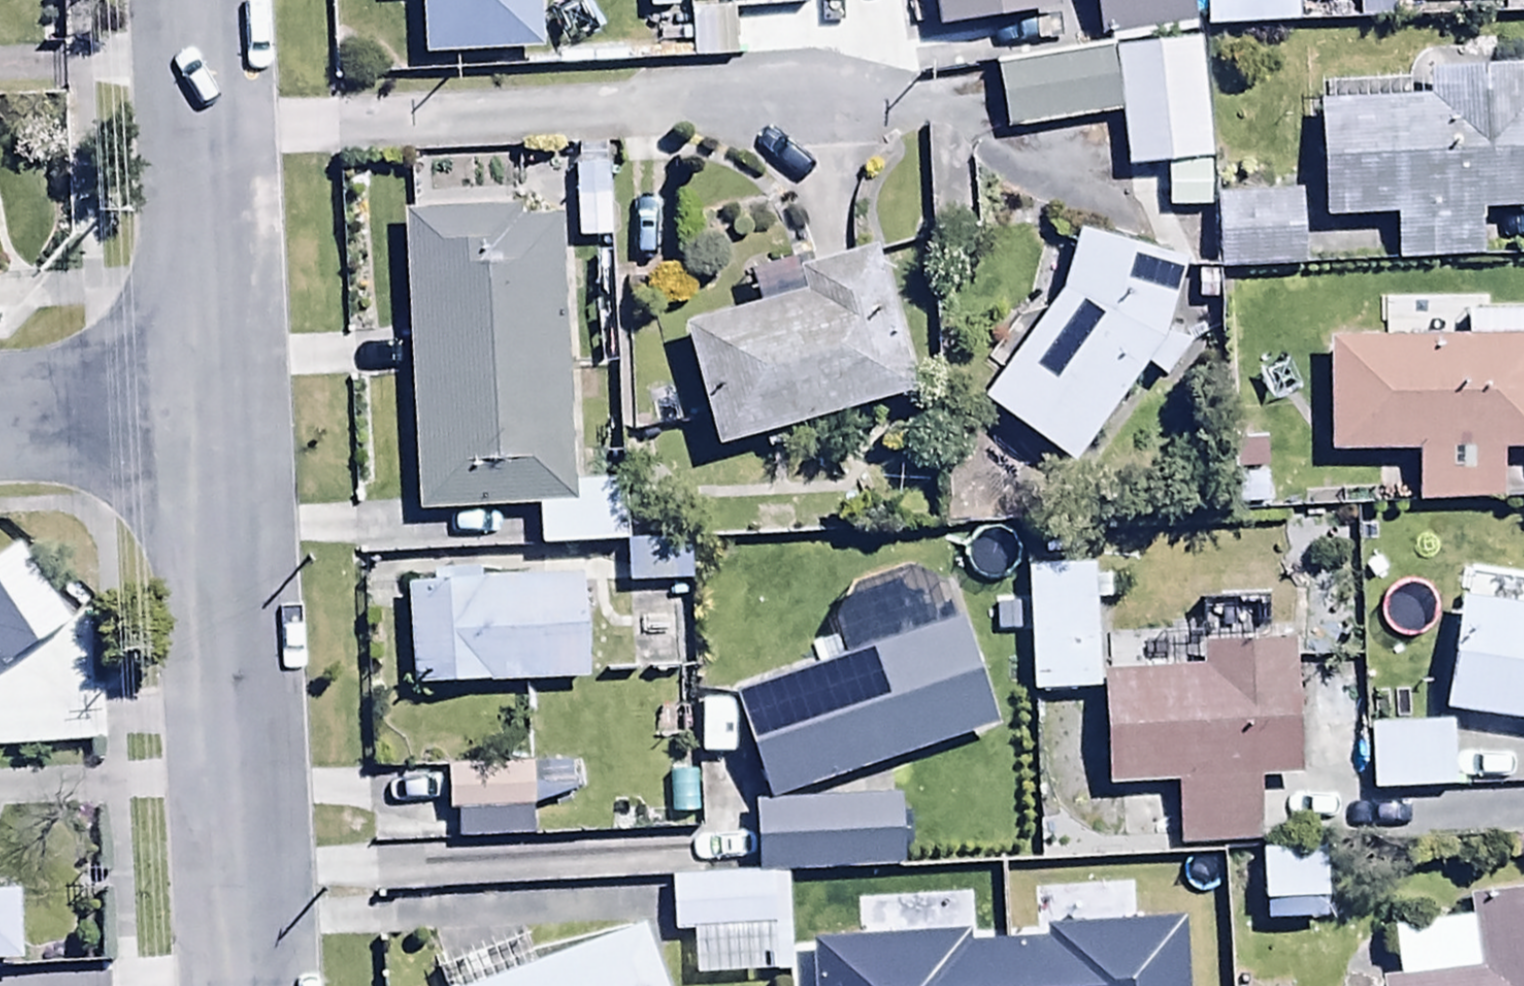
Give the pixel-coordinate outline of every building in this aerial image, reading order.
[(541,0),(420,0),(424,66),(544,58),(541,0)] [(938,35),(1059,20),(1057,0),(933,0),(938,35)] [(1101,45),(1199,31),(1195,0),(1094,0),(1101,45)] [(1203,32),(1301,32),(1301,0),(1203,0),(1203,32)] [(1199,44),(1116,53),(1129,176),(1213,167),(1199,44)] [(996,72),(1005,135),(1117,119),(1108,55),(996,72)] [(1318,108),(1324,225),(1392,221),(1395,268),(1479,263),(1477,214),(1523,212),(1523,74),(1426,80),(1427,102),(1318,108)] [(575,153),(577,245),(613,244),(611,152),(575,153)] [(1220,274),(1216,200),(1154,200),(1194,274),(1220,274)] [(1216,200),(1220,274),(1302,275),(1303,201),(1216,200)] [(526,211),(406,215),(411,388),(402,388),(404,441),(414,440),(417,518),(536,515),(537,554),(628,551),(626,487),(574,488),(565,223),(527,224),(526,211)] [(1181,272),(1078,241),(1058,305),(983,410),(1075,476),(1145,378),(1177,388),(1190,343),(1162,335),(1181,272)] [(755,310),(681,331),(716,460),(763,447),(766,457),(787,451),(784,438),(915,402),(876,259),(806,278),(802,264),(747,279),(755,310)] [(1326,342),(1328,462),(1415,461),(1415,511),(1502,510),(1502,459),(1523,459),(1523,318),(1464,319),(1464,341),(1326,342)] [(1095,568),(1025,571),(1030,700),(1097,697),(1093,605),(1108,604),(1107,582),(1095,583),(1095,568)] [(1442,716),(1523,729),(1523,583),(1464,573),(1442,716)] [(407,591),(410,691),(589,687),(587,584),(480,587),(479,580),(436,581),(436,590),(407,591)] [(737,697),(772,807),(997,735),(962,624),(737,697)] [(1207,674),(1102,679),(1108,793),(1175,790),(1178,856),(1257,852),(1254,784),(1300,781),(1293,642),(1206,646),(1207,674)] [(1456,728),(1369,730),(1371,798),(1458,796),(1456,728)] [(536,769),(445,767),(445,815),(458,815),(458,842),(535,844),(536,769)] [(755,810),(758,873),(902,873),(902,810),(755,810)] [(1333,852),(1259,856),(1263,927),(1337,923),(1333,852)] [(995,869),(996,966),(1056,965),(1055,868),(995,869)] [(788,883),(670,880),(669,937),(697,938),(696,978),(786,981),(788,883)] [(1384,985),(1523,985),(1523,898),(1468,904),(1470,924),(1391,933),(1396,985),(1384,985)] [(22,974),(19,903),(0,903),(0,975),(22,974)] [(536,967),(524,935),(445,963),(453,985),(664,985),(644,929),(536,967)]
